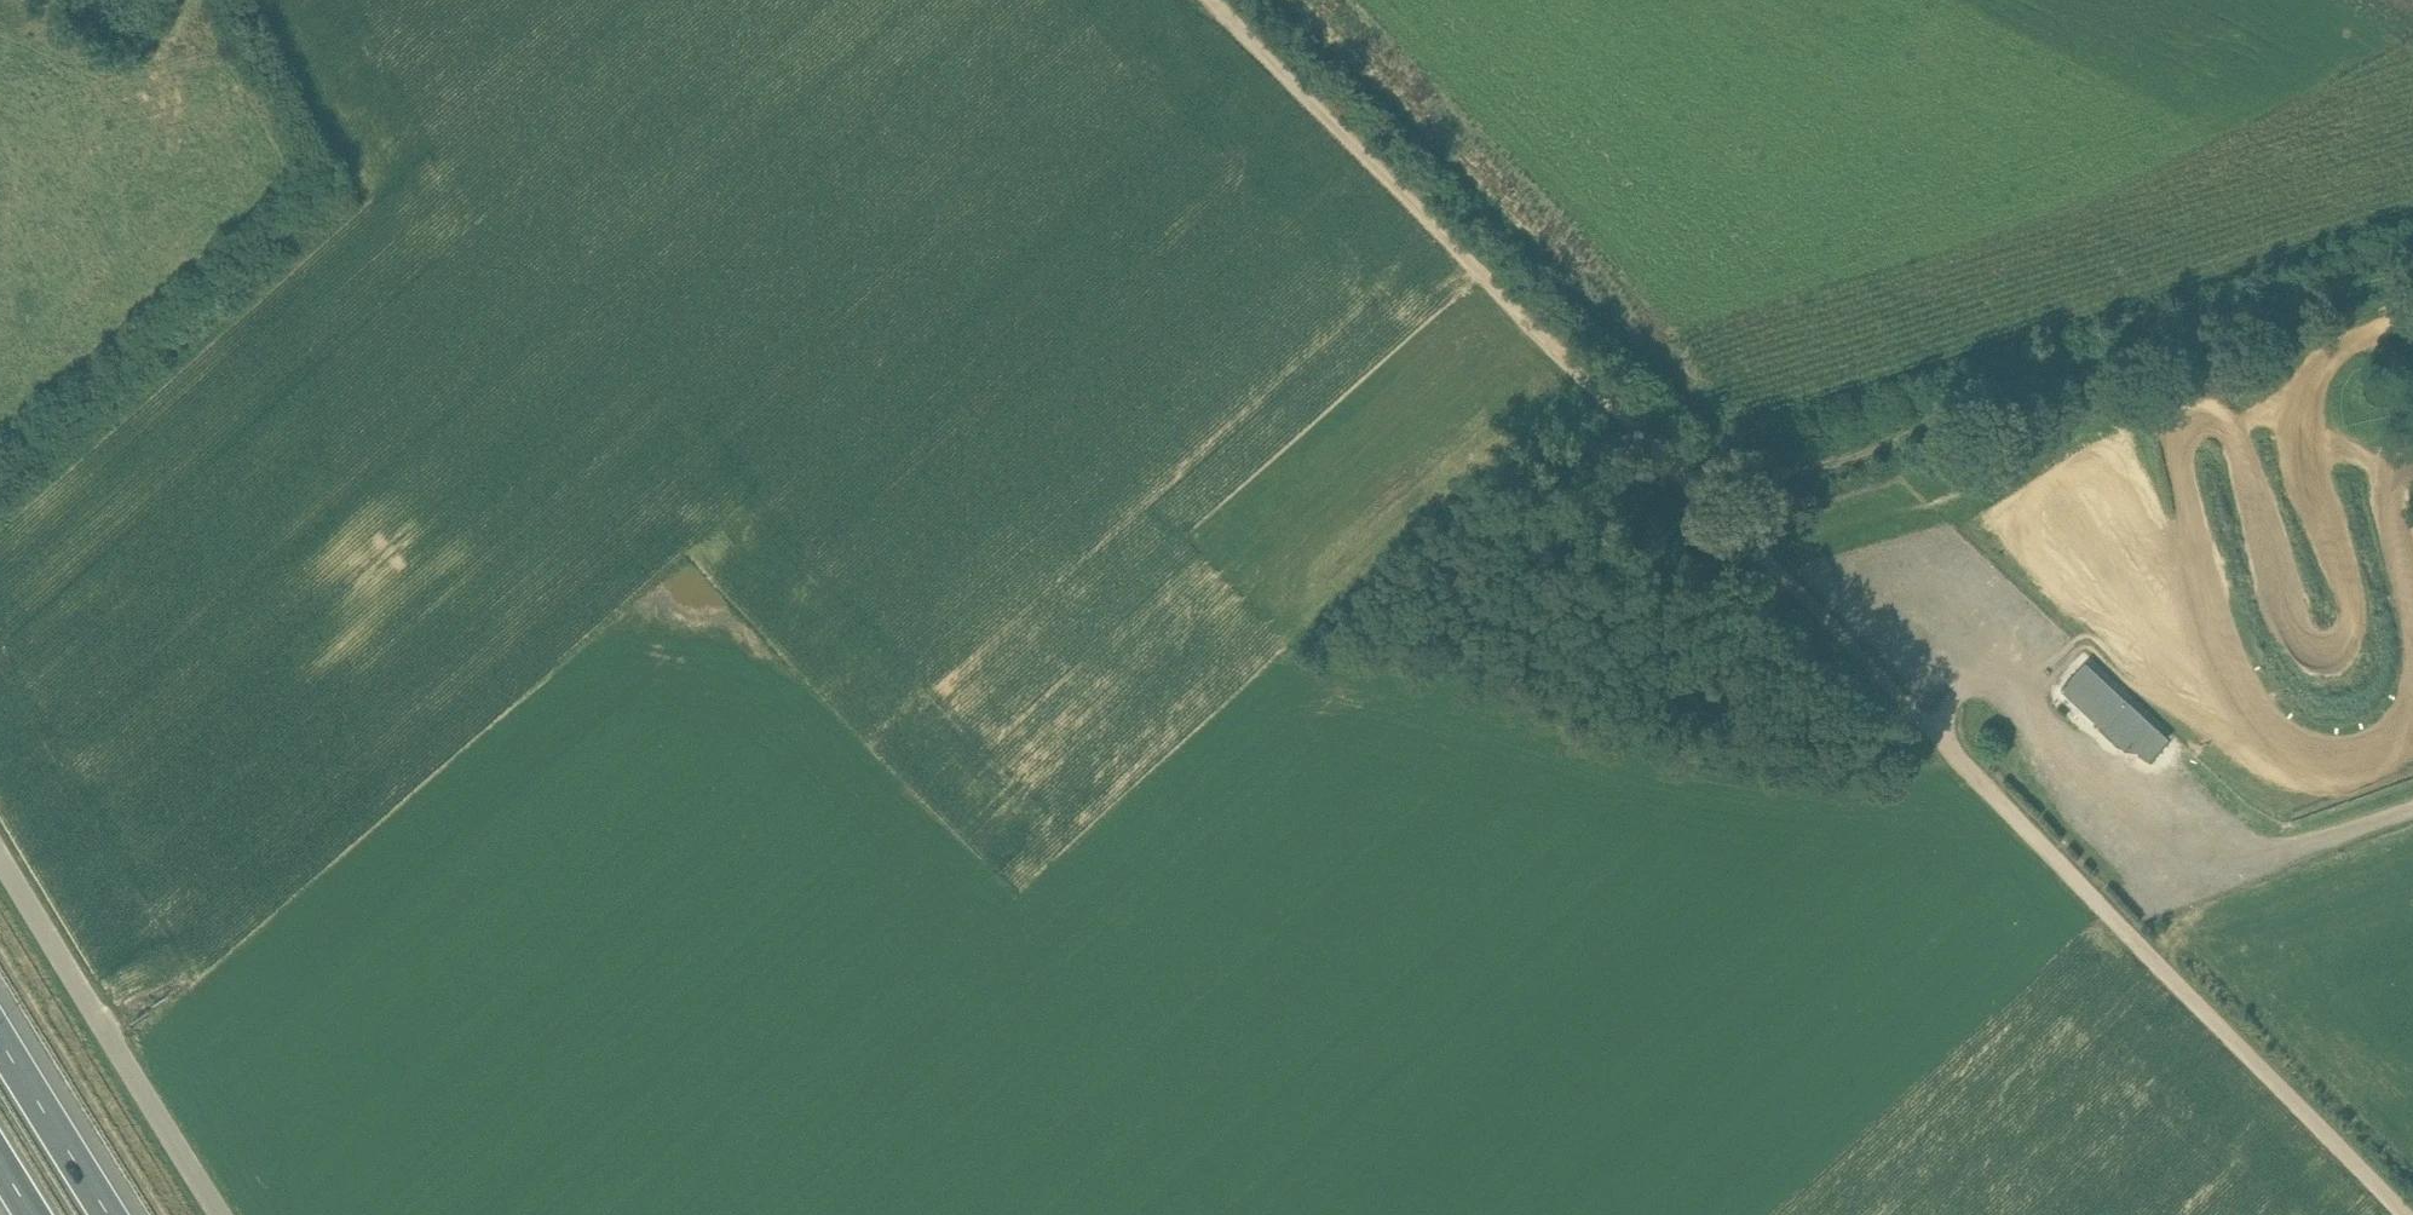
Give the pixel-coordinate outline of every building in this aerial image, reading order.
[(1925,558),(1944,552),(1939,536),(1920,542),(1925,558)] [(2169,739),(2087,661),(2063,688),(2130,750),(2140,750),(2150,759),(2169,739)]
